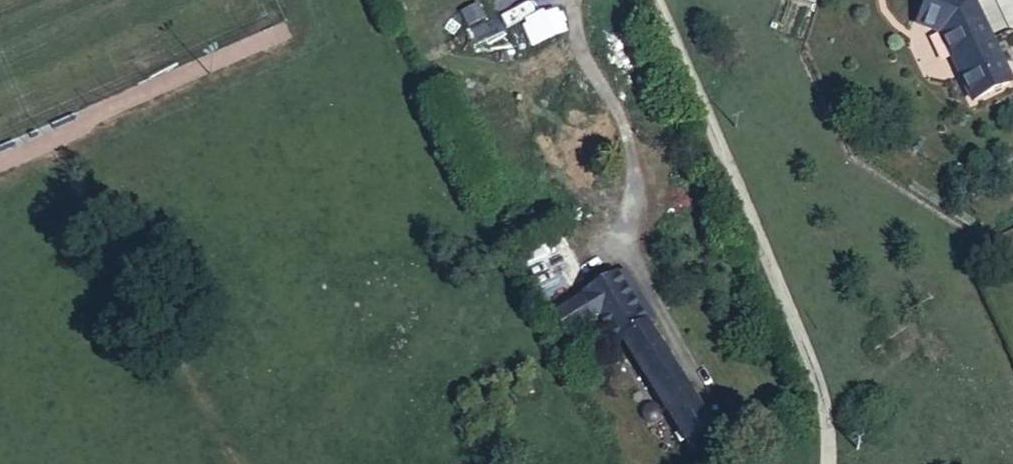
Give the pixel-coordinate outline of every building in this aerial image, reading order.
[(971,0),(970,0),(928,0),(917,26),(939,34),(971,102),(1010,84),(971,0)] [(538,306),(589,284),(571,242),(520,264),(538,306)] [(713,430),(615,275),(582,296),(613,347),(622,341),(689,446),(713,430)]
